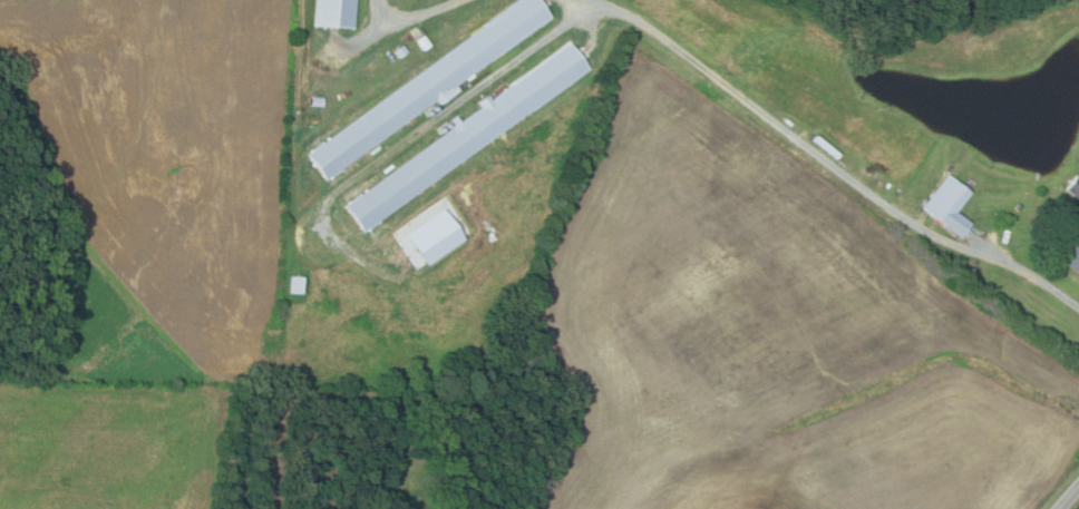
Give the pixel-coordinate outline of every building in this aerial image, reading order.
[(307,154),(518,0),(539,0),(551,17),(325,180),(307,154)] [(314,25),(316,0),(355,0),(353,28),(314,25)] [(421,49),(414,39),(421,35),(428,45),(421,49)] [(363,233),(343,206),(450,129),(446,123),(455,116),(460,123),(568,43),(587,69),(363,233)] [(401,45),(407,51),(398,58),(392,50),(401,45)] [(321,97),(321,106),(310,106),(310,96),(321,97)] [(958,237),(921,207),(946,175),(969,193),(954,212),(969,223),(958,237)] [(1075,175),(1078,178),(1078,200),(1065,189),(1075,175)] [(1071,223),(1078,228),(1078,275),(1062,264),(1075,247),(1061,237),(1071,223)] [(301,276),(299,293),(286,292),(289,275),(301,276)]
